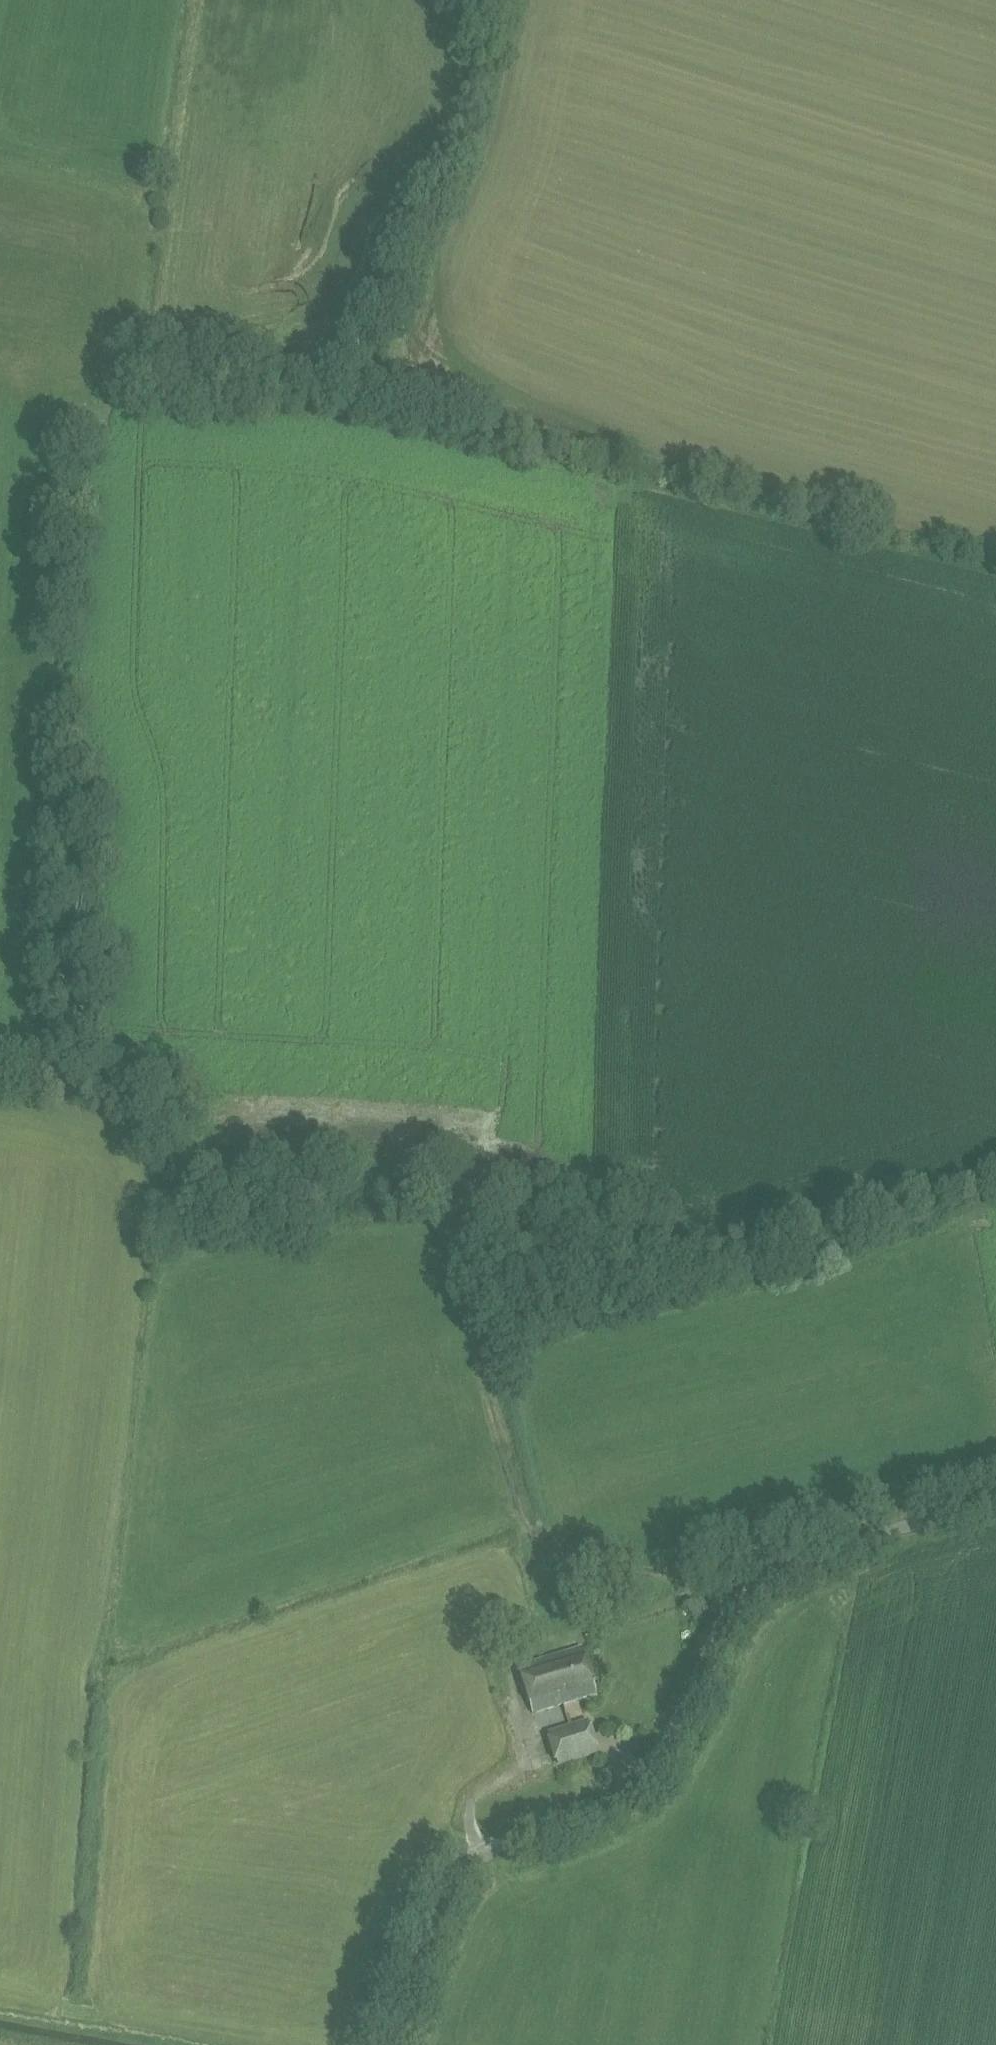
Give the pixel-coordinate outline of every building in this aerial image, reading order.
[(518,1667),(533,1714),(596,1694),(582,1648),(518,1667)] [(587,1723),(549,1734),(558,1764),(596,1753),(587,1723)]
